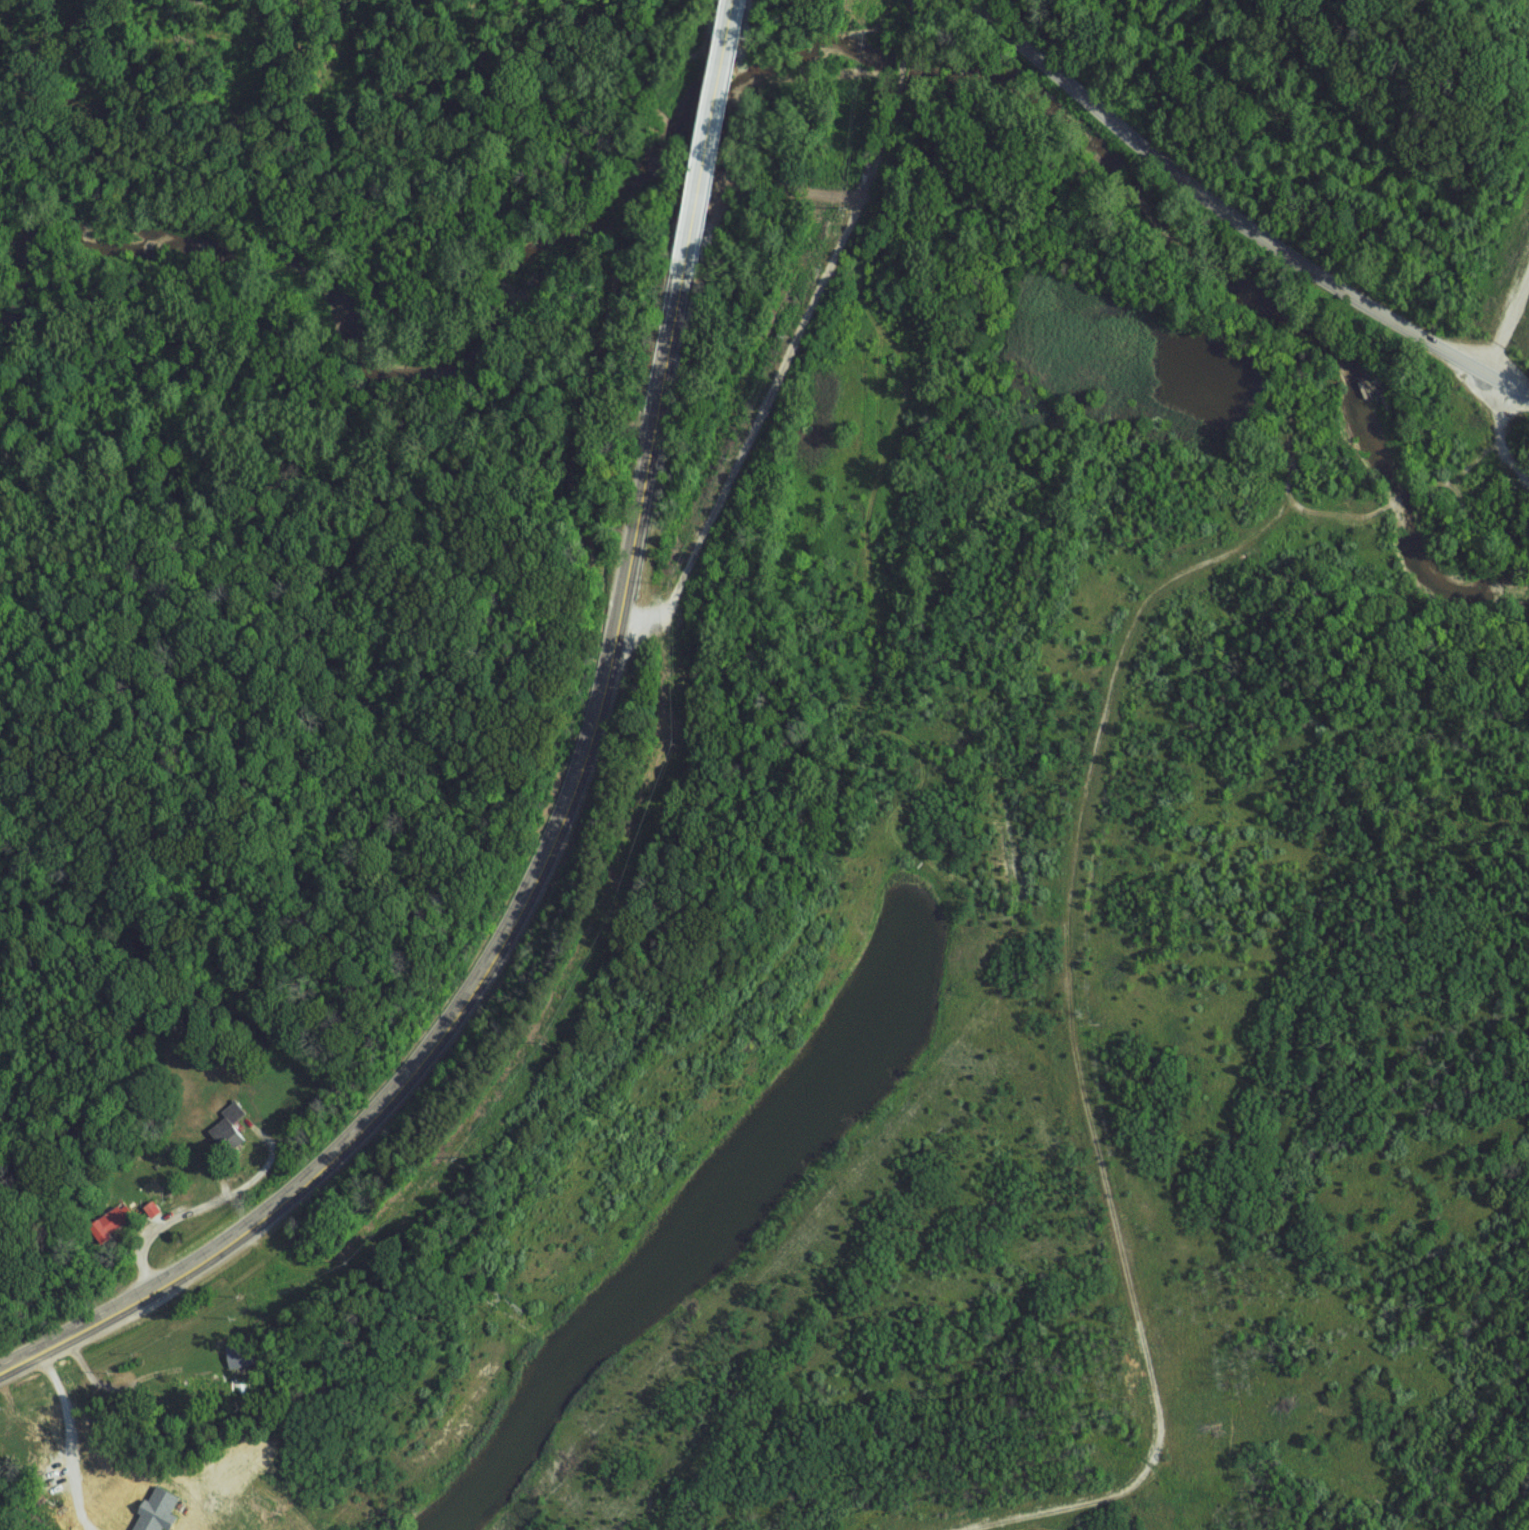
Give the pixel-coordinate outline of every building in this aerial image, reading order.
[(208,1131),(225,1153),(244,1138),(232,1124),(245,1113),(235,1100),(221,1111),(225,1117),(208,1131)] [(130,1223),(119,1206),(91,1223),(102,1240),(130,1223)] [(162,1526),(169,1529),(170,1529),(177,1516),(170,1513),(178,1497),(154,1485),(133,1529),(160,1529),(162,1526)]
